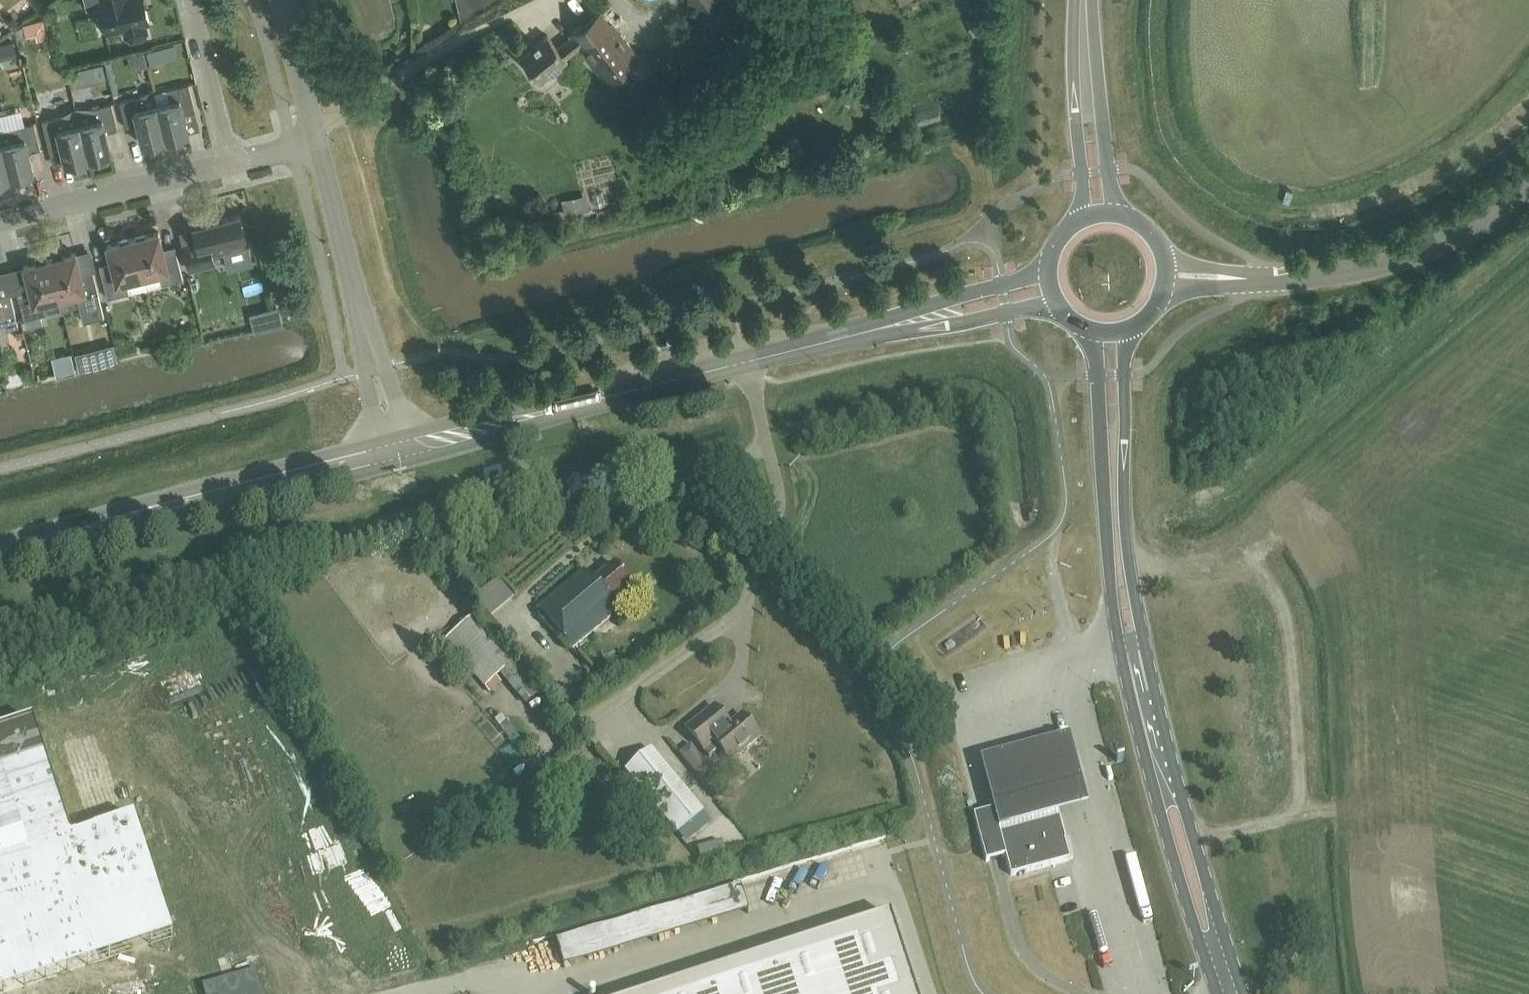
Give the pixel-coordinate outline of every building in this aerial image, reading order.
[(102,3),(100,4),(103,15),(99,18),(102,30),(106,31),(107,33),(124,29),(126,37),(132,40),(143,38),(146,32),(144,24),(149,23),(144,0),(101,0),(102,3)] [(700,16),(719,1),(717,0),(687,0),(700,16)] [(744,34),(722,6),(672,45),(693,73),(744,34)] [(609,24),(599,11),(569,35),(571,37),(557,48),(547,36),(520,57),(539,82),(566,61),(565,59),(579,48),(605,82),(638,57),(611,23),(609,24)] [(32,43),(53,37),(48,21),(28,27),(32,43)] [(14,42),(3,44),(6,58),(16,55),(14,42)] [(168,103),(157,106),(166,140),(188,134),(183,114),(195,111),(189,84),(165,90),(168,103)] [(143,145),(166,140),(157,106),(154,106),(150,90),(141,96),(119,102),(126,128),(138,125),(143,145)] [(76,109),(88,159),(111,153),(106,133),(118,130),(112,104),(93,108),(76,109)] [(88,159),(76,109),(74,109),(60,117),(42,121),(49,147),(61,144),(66,165),(88,159)] [(2,145),(11,179),(34,173),(29,153),(41,149),(34,123),(0,132),(0,135),(2,145)] [(2,145),(0,145),(0,181),(11,179),(2,145)] [(248,246),(240,216),(210,223),(209,219),(193,224),(197,241),(184,245),(190,270),(215,264),(213,255),(248,246)] [(159,232),(133,239),(143,277),(159,273),(162,285),(183,280),(176,251),(164,254),(159,232)] [(126,282),(143,277),(133,239),(107,245),(112,267),(101,270),(108,299),(129,293),(126,282)] [(76,253),(50,260),(59,298),(76,294),(79,306),(83,323),(104,317),(100,301),(93,272),(81,274),(76,253)] [(43,303),(59,298),(50,260),(24,266),(29,287),(18,290),(25,319),(46,314),(43,303)] [(5,325),(6,330),(18,327),(10,293),(0,296),(0,327),(5,325)] [(113,344),(99,347),(104,367),(118,363),(113,344)] [(61,377),(80,371),(75,354),(56,360),(61,377)] [(632,586),(613,564),(592,582),(582,570),(537,609),(571,649),(617,611),(611,604),(632,586)] [(483,600),(497,616),(519,595),(506,580),(483,600)] [(540,693),(478,614),(445,640),(451,647),(490,693),(502,683),(497,677),(500,673),(527,704),(540,693)] [(759,737),(741,714),(722,730),(707,712),(685,729),(708,757),(718,749),(729,762),(759,737)] [(513,728),(504,715),(497,720),(507,733),(513,728)] [(0,734),(0,993),(2,993),(178,936),(144,830),(85,849),(42,720),(0,734)] [(1069,736),(979,761),(994,809),(999,830),(1000,834),(1058,818),(1087,811),(1069,736)] [(695,746),(688,752),(710,776),(717,770),(695,746)] [(703,811),(651,748),(625,771),(676,833),(703,811)] [(974,815),(986,861),(1006,856),(1011,875),(1069,860),(1058,818),(1000,834),(999,830),(994,809),(974,815)] [(740,889),(556,944),(564,971),(748,916),(740,889)] [(890,915),(648,993),(916,993),(890,915)] [(202,985),(204,993),(263,993),(256,970),(202,985)]
